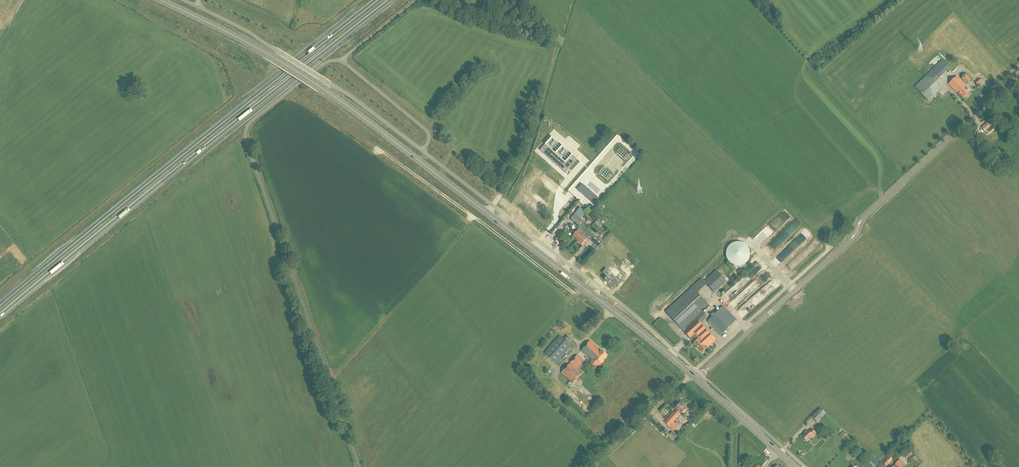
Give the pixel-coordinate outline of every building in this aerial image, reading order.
[(942,60),(914,87),(929,102),(942,89),(935,82),(950,68),(942,60)] [(967,83),(970,80),(965,75),(962,78),(967,83)] [(969,93),(966,91),(968,89),(965,86),(957,77),(949,84),(958,94),(958,93),(963,98),(969,93)] [(985,132),(992,127),(988,122),(982,128),(985,132)] [(555,155),(544,146),(540,150),(565,173),(577,159),(573,155),(565,164),(555,155)] [(618,162),(621,158),(618,156),(611,163),(617,169),(620,165),(618,162)] [(597,198),(582,183),(577,189),(592,203),(597,198)] [(575,214),(571,219),(579,226),(581,223),(583,221),(581,219),(580,218),(584,213),(579,209),(575,214)] [(578,231),(573,237),(577,241),(588,229),(582,225),(580,228),(578,229),(579,230),(578,231)] [(588,229),(577,241),(582,245),(587,239),(588,240),(589,239),(593,234),(588,229)] [(786,249),(791,254),(810,235),(806,231),(786,249)] [(595,236),(591,241),(595,244),(598,247),(602,243),(595,236)] [(746,265),(749,262),(751,259),(752,255),(751,251),(749,247),(746,245),(743,243),(739,243),(735,243),(732,245),(729,248),(728,252),(727,256),(728,260),(731,263),(734,266),(738,267),(742,267),(746,265)] [(765,262),(748,277),(753,282),(769,266),(765,262)] [(621,282),(606,269),(602,273),(607,277),(604,280),(608,283),(611,280),(617,286),(621,282)] [(727,281),(716,270),(704,281),(702,278),(665,312),(694,343),(694,344),(702,353),(708,348),(707,348),(717,340),(710,333),(701,323),(707,318),(705,317),(706,316),(703,312),(709,306),(697,293),(707,285),(715,293),(727,281)] [(757,289),(754,285),(748,289),(750,293),(757,289)] [(721,336),(737,320),(723,306),(708,321),(708,322),(721,336)] [(571,339),(567,335),(564,339),(560,335),(544,353),(556,364),(572,346),(568,343),(571,339)] [(586,362),(590,365),(595,369),(601,364),(608,356),(602,351),(590,341),(581,351),(585,355),(589,358),(586,362)] [(590,365),(586,362),(582,358),(578,355),(561,374),(569,381),(566,385),(570,388),(590,365)] [(682,414),(686,410),(680,404),(676,408),(677,409),(674,412),(673,412),(664,423),(669,427),(679,416),(678,416),(681,413),(682,414)] [(817,422),(826,414),(820,409),(812,417),(817,422)] [(816,434),(812,429),(809,432),(807,431),(802,437),(807,442),(813,436),(813,437),(816,434)] [(672,441),(674,439),(677,436),(672,431),(668,437),(672,441)] [(908,459),(913,454),(908,450),(903,455),(908,459)] [(872,456),(868,452),(865,455),(869,459),(869,460),(876,466),(880,463),(873,456),(872,456)] [(886,466),(896,457),(892,453),(883,463),(886,466)]
